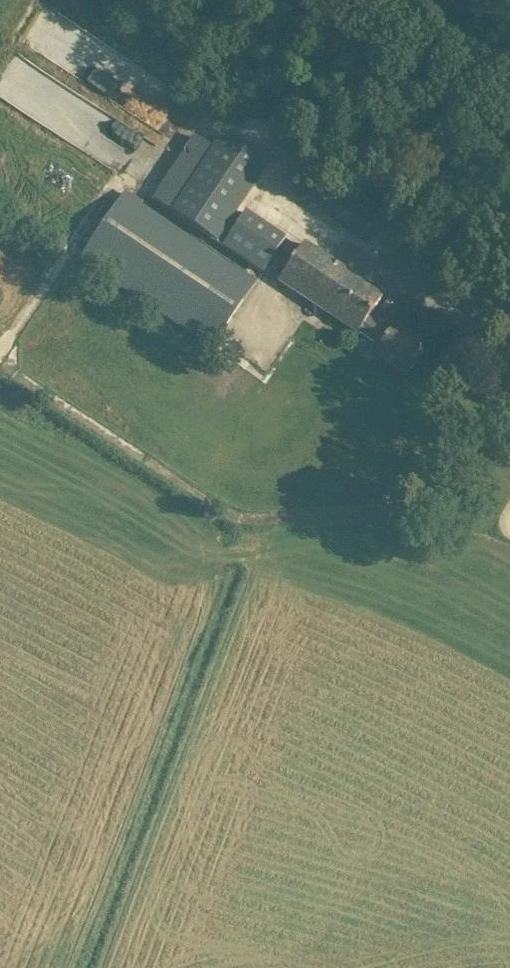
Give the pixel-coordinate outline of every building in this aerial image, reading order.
[(0,91),(32,105),(39,89),(52,95),(59,79),(14,59),(0,91)] [(238,210),(266,163),(217,135),(211,145),(191,133),(149,203),(261,268),(281,235),(238,210)] [(212,347),(257,280),(123,190),(78,257),(212,347)] [(323,215),(361,233),(370,213),(332,195),(323,215)] [(410,373),(426,347),(394,326),(390,332),(368,318),(383,296),(304,244),(281,281),(380,345),(376,350),(410,373)]
